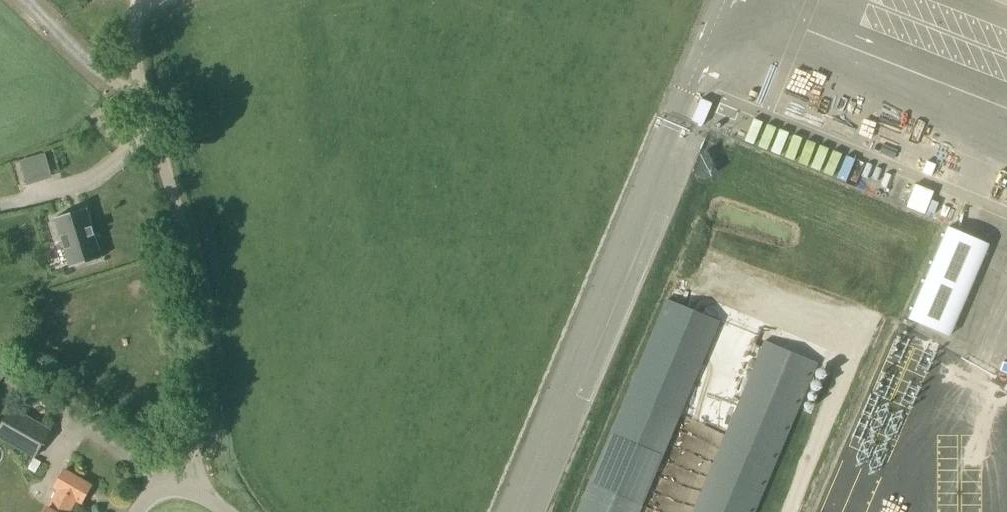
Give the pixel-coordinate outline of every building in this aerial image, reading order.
[(45,153),(19,160),(26,185),(52,178),(45,153)] [(70,267),(102,258),(101,256),(101,257),(86,209),(55,218),(56,221),(49,223),(54,240),(62,238),(70,267)] [(948,226),(909,318),(950,336),(989,243),(948,226)] [(578,511),(639,511),(719,321),(668,299),(590,483),(578,511)] [(813,362),(761,340),(691,511),(751,511),(813,362)] [(50,429),(12,407),(0,426),(0,438),(35,457),(50,429)] [(91,485),(63,469),(53,486),(60,490),(46,511),(69,511),(76,500),(81,503),(91,485)]
